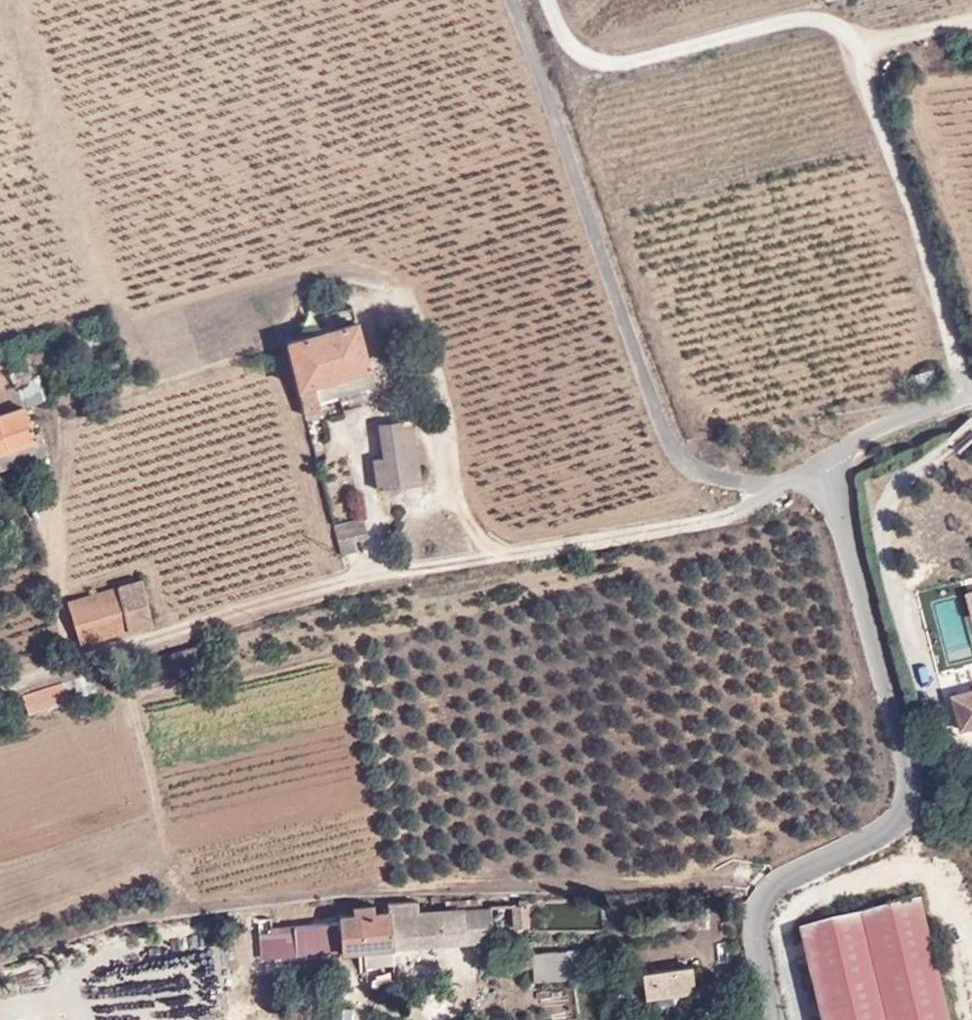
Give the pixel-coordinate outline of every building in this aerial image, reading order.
[(302,336),(286,341),(287,345),(304,410),(323,404),(321,394),(372,378),(350,302),(299,319),(302,336)] [(9,448),(13,469),(44,459),(34,417),(23,419),(15,385),(0,389),(0,450),(9,448)] [(411,415),(406,416),(415,446),(411,415)] [(415,446),(406,416),(381,418),(384,452),(376,453),(379,482),(418,479),(415,446)] [(4,471),(13,469),(9,448),(0,450),(0,454),(4,471)] [(333,523),(340,549),(355,545),(353,534),(366,530),(362,514),(333,523)] [(65,601),(78,640),(146,620),(134,579),(65,601)] [(971,658),(971,653),(966,595),(940,598),(947,660),(971,658)] [(165,651),(170,668),(173,678),(211,666),(203,638),(165,651)] [(959,704),(968,742),(971,741),(971,701),(959,704)] [(427,898),(428,914),(488,910),(488,895),(427,898)] [(414,901),(385,903),(385,910),(386,947),(440,943),(489,940),(488,910),(428,914),(414,914),(414,901)] [(795,933),(817,1019),(942,1019),(911,903),(795,933)] [(525,905),(508,905),(508,929),(525,929),(525,905)] [(386,947),(385,910),(354,914),(354,918),(266,924),(268,955),(355,949),(386,947)] [(386,947),(386,961),(441,958),(440,943),(386,947)] [(356,963),(386,961),(386,947),(355,949),(356,963)] [(570,954),(535,952),(532,985),(570,983),(570,954)] [(684,967),(639,980),(646,1008),(691,994),(684,967)]
